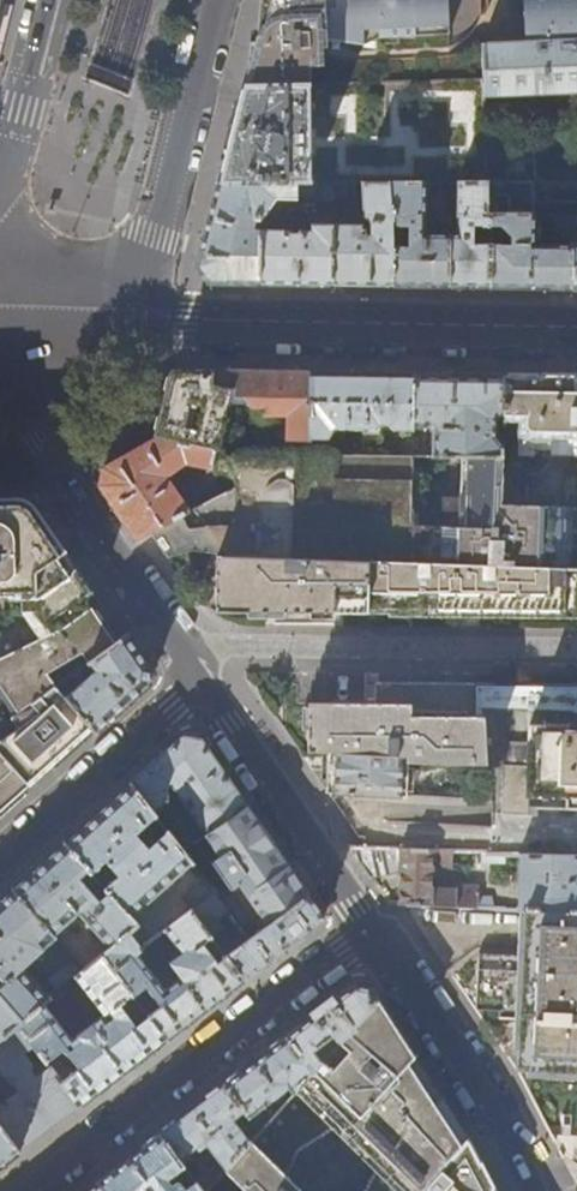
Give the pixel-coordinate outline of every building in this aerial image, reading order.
[(478,24),(482,16),(482,10),(481,2),(449,3),(449,0),(266,0),(256,40),(244,86),(303,85),(311,85),(311,66),(319,66),(319,48),(328,48),(328,46),(400,43),(400,35),(449,33),(449,45),(455,43),(463,39),(468,35),(473,30),(478,24)] [(527,43),(486,45),(486,100),(576,95),(576,0),(526,0),(527,43)] [(303,85),(244,86),(238,110),(225,162),(220,184),(310,184),(311,85),(303,85)] [(476,96),(453,96),(453,120),(476,119),(476,96)] [(317,183),(310,184),(220,184),(208,232),(199,268),(210,283),(228,283),(261,283),(261,232),(255,230),(257,222),(262,222),(278,202),(299,202),(299,198),(316,198),(317,183)] [(334,183),(317,183),(316,198),(316,203),(334,203),(334,183)] [(360,226),(333,226),(333,285),(362,285),(394,286),(392,236),(388,183),(361,183),(363,218),(372,224),(372,237),(365,237),(365,231),(360,226)] [(334,183),(334,203),(348,203),(348,191),(356,191),(356,183),(334,183)] [(427,183),(388,183),(392,236),(394,286),(418,286),(450,287),(450,235),(446,235),(426,235),(427,183)] [(491,287),(491,217),(489,217),(488,183),(458,183),(458,235),(450,235),(450,287),(470,287),(491,287)] [(572,249),(572,232),(572,217),(491,217),(491,287),(531,288),(571,289),(572,249)] [(292,232),(261,232),(261,283),(290,284),(333,285),(333,226),(314,226),(310,228),(310,233),(300,233),(300,236),(292,236),(292,232)] [(311,438),(311,374),(242,373),(173,372),(163,413),(156,437),(215,451),(215,452),(217,452),(229,398),(241,397),(247,404),(263,404),(263,412),(289,413),(289,438),(311,438)] [(360,375),(311,374),(311,438),(332,438),(334,428),(375,430),(379,427),(380,423),(390,424),(391,428),(395,430),(412,430),(413,428),(414,376),(360,375)] [(457,377),(414,376),(413,428),(426,428),(431,424),(437,429),(433,436),(433,456),(502,457),(502,414),(502,378),(457,377)] [(533,378),(502,378),(502,414),(527,415),(527,428),(530,430),(533,432),(576,432),(576,379),(533,378)] [(214,458),(215,452),(215,451),(156,437),(156,438),(131,453),(104,468),(100,485),(113,505),(137,540),(151,533),(190,512),(166,478),(187,467),(212,472),(224,493),(236,487),(223,463),(224,461),(214,458)] [(412,456),(249,453),(226,457),(224,461),(223,463),(236,487),(224,493),(190,512),(151,533),(159,544),(168,558),(189,553),(218,555),(369,562),(410,563),(412,456)] [(576,568),(576,460),(502,459),(502,504),(572,507),(571,568),(576,568)] [(64,565),(73,560),(58,539),(42,515),(23,505),(0,505),(0,528),(7,528),(10,531),(12,535),(13,556),(17,556),(17,574),(16,576),(12,580),(9,582),(7,583),(0,583),(0,596),(4,596),(6,599),(10,601),(20,601),(20,613),(35,613),(51,633),(60,629),(60,630),(93,610),(92,608),(93,607),(80,588),(64,565)] [(367,614),(369,562),(218,555),(217,575),(217,612),(273,613),(367,614)] [(571,568),(410,563),(369,562),(367,614),(495,615),(576,615),(576,568),(571,568)] [(82,654),(88,663),(116,644),(106,629),(93,610),(60,630),(60,629),(51,633),(0,659),(0,677),(17,714),(55,687),(48,674),(82,654)] [(129,634),(116,644),(88,663),(96,672),(66,700),(93,729),(97,733),(125,708),(150,685),(152,668),(144,656),(129,634)] [(576,713),(576,688),(567,687),(502,687),(445,686),(386,686),(378,686),(378,704),(329,703),(309,703),(308,752),(329,753),(405,756),(405,765),(473,767),(485,768),(484,710),(576,713)] [(93,729),(66,700),(55,687),(17,714),(0,726),(0,751),(31,786),(62,757),(93,729)] [(529,726),(528,744),(504,743),(501,817),(527,817),(528,799),(576,800),(576,727),(529,726)] [(227,776),(201,739),(183,737),(163,755),(130,784),(153,813),(168,802),(169,792),(167,788),(172,785),(206,835),(247,806),(227,776)] [(31,786),(0,751),(0,813),(31,786)] [(403,765),(405,765),(405,756),(329,753),(327,792),(402,796),(403,765)] [(156,816),(153,813),(130,784),(98,813),(65,843),(90,870),(92,873),(107,860),(119,874),(105,887),(132,918),(193,863),(183,851),(176,842),(168,832),(149,848),(137,833),(156,816)] [(470,800),(486,800),(487,787),(485,787),(470,786),(470,800)] [(269,925),(309,896),(286,863),(262,827),(247,806),(206,835),(220,856),(213,862),(232,888),(219,897),(228,908),(224,911),(230,920),(236,927),(242,935),(246,942),(269,925)] [(194,844),(186,834),(176,842),(183,851),(194,844)] [(80,878),(90,870),(65,843),(39,866),(13,889),(55,937),(80,916),(109,949),(130,932),(138,925),(132,918),(105,887),(99,880),(95,895),(80,878)] [(405,905),(498,909),(491,900),(479,900),(480,888),(457,887),(457,892),(432,891),(433,867),(453,871),(454,853),(365,848),(350,848),(371,878),(402,872),(401,905),(405,905)] [(469,865),(508,865),(508,856),(486,855),(486,854),(469,854),(469,865)] [(525,910),(576,912),(576,857),(520,856),(518,910),(525,910)] [(193,908),(214,891),(207,881),(185,897),(193,908)] [(55,937),(13,889),(0,901),(0,978),(4,983),(0,987),(0,996),(23,1021),(43,1005),(51,998),(25,969),(58,939),(55,937)] [(58,1077),(79,1105),(120,1075),(175,1032),(225,994),(245,979),(227,957),(226,956),(219,962),(202,942),(230,920),(224,911),(228,908),(219,897),(214,891),(193,908),(188,912),(180,918),(164,930),(181,951),(169,960),(170,961),(152,975),(136,954),(143,948),(130,932),(109,949),(85,970),(77,977),(105,1016),(71,1042),(43,1005),(23,1021),(18,1025),(36,1048),(43,1058),(47,1063),(65,1050),(75,1065),(58,1077)] [(318,910),(309,896),(269,925),(246,942),(234,951),(227,957),(245,979),(279,953),(324,918),(318,910)] [(175,911),(180,918),(188,912),(183,905),(175,911)] [(525,910),(523,956),(480,954),(476,1010),(500,1011),(500,1018),(519,1019),(518,1053),(517,1070),(576,1074),(576,912),(525,910)] [(228,943),(234,951),(246,942),(242,935),(234,940),(233,939),(228,943)] [(57,992),(77,977),(85,970),(79,964),(72,970),(68,966),(48,982),(57,992)] [(317,1015),(287,1038),(313,1071),(379,998),(372,988),(366,987),(355,986),(317,1015)] [(18,1025),(23,1021),(0,996),(0,1040),(18,1025)] [(227,1169),(206,1190),(301,1190),(288,1177),(300,1153),(335,1130),(375,1171),(366,1190),(423,1190),(469,1138),(468,1137),(454,1115),(423,1067),(397,1027),(379,998),(313,1071),(261,1130),(252,1141),(227,1169)] [(18,1025),(0,1040),(0,1069),(10,1083),(12,1082),(19,1091),(0,1105),(0,1126),(20,1151),(47,1130),(79,1105),(58,1077),(47,1063),(43,1058),(33,1065),(26,1056),(36,1048),(18,1025)] [(261,1130),(313,1071),(287,1038),(258,1060),(225,1085),(245,1111),(261,1130)] [(235,1119),(245,1111),(225,1085),(192,1110),(160,1134),(182,1165),(184,1167),(195,1158),(194,1157),(202,1150),(201,1149),(208,1144),(227,1169),(252,1141),(235,1119)] [(20,1151),(0,1126),(0,1166),(20,1151)] [(182,1165),(160,1134),(124,1162),(98,1182),(105,1190),(200,1190),(194,1182),(184,1190),(179,1182),(175,1181),(170,1185),(165,1178),(182,1165)] [(469,1138),(423,1190),(496,1190),(487,1173),(469,1138)] [(98,1182),(86,1190),(105,1190),(98,1182)]
